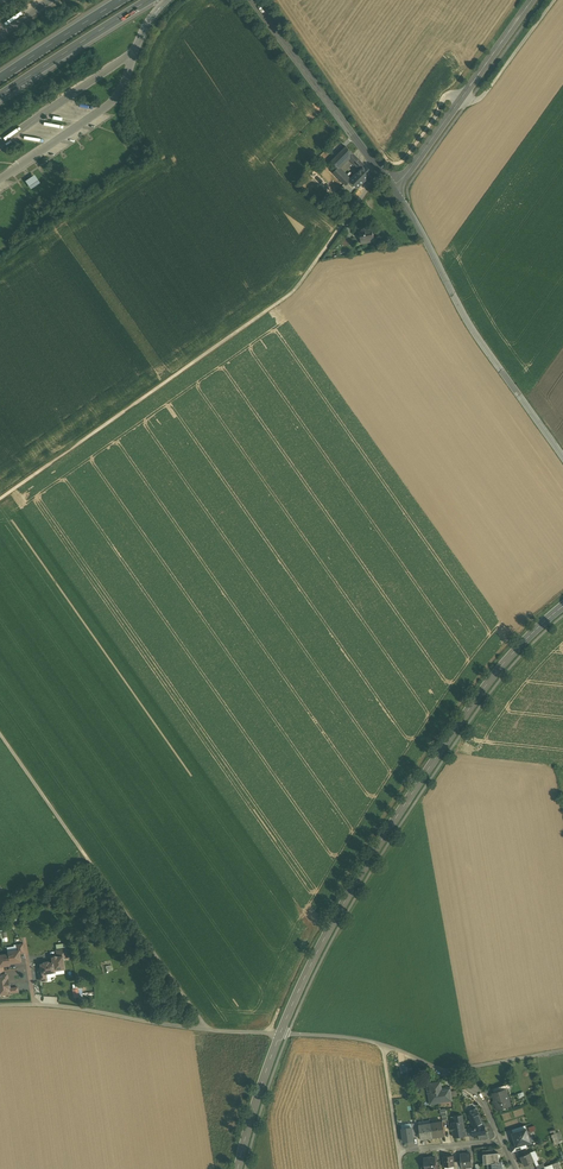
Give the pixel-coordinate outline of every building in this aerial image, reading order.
[(338,139),(319,157),(327,165),(346,147),(338,139)] [(346,147),(327,165),(334,173),(338,168),(353,153),(346,147)] [(365,165),(358,158),(354,162),(361,169),(365,165)] [(373,173),(365,165),(361,169),(357,174),(365,181),(373,173)] [(342,172),(338,168),(334,173),(338,176),(342,172)] [(350,180),(342,172),(338,176),(346,185),(350,181),(350,180)] [(365,181),(357,174),(350,180),(350,181),(358,188),(365,181)] [(35,176),(26,182),(31,190),(40,184),(35,176)] [(372,230),(359,233),(361,241),(370,240),(370,242),(374,241),(372,230)] [(16,898),(8,901),(11,910),(14,909),(20,907),(16,898)] [(23,943),(16,944),(17,950),(19,950),(19,953),(25,953),(23,943)] [(66,948),(56,950),(57,957),(62,956),(67,956),(66,948)] [(17,950),(7,952),(8,954),(9,962),(10,962),(16,961),(18,963),(19,962),(21,961),(19,953),(19,950),(17,950)] [(0,955),(0,966),(3,965),(10,964),(10,962),(9,962),(8,954),(0,955)] [(57,956),(55,955),(53,957),(52,957),(53,962),(54,970),(64,968),(62,956),(57,957),(57,956)] [(48,962),(44,962),(44,963),(40,964),(41,971),(42,973),(46,973),(54,971),(54,970),(53,962),(48,963),(48,962)] [(42,973),(41,971),(38,971),(40,981),(47,980),(46,973),(42,973)] [(0,975),(0,985),(8,984),(7,978),(6,979),(5,974),(4,974),(0,975)] [(0,985),(0,994),(2,994),(2,995),(3,996),(5,996),(6,995),(6,994),(10,993),(9,988),(8,984),(0,985)] [(441,1082),(429,1084),(431,1093),(430,1093),(432,1101),(438,1100),(438,1101),(449,1100),(447,1090),(451,1089),(450,1087),(442,1088),(441,1082)] [(500,1091),(493,1093),(495,1099),(494,1102),(496,1103),(498,1109),(508,1105),(507,1102),(509,1101),(506,1090),(505,1090),(500,1091)] [(483,1124),(476,1107),(469,1111),(474,1122),(475,1127),(471,1127),(473,1135),(478,1134),(485,1133),(484,1127),(482,1124),(483,1124)] [(455,1122),(451,1122),(452,1127),(453,1130),(454,1137),(465,1135),(464,1129),(462,1115),(454,1116),(455,1122)] [(443,1121),(430,1123),(430,1125),(432,1137),(445,1135),(443,1121)] [(419,1127),(419,1131),(421,1139),(421,1138),(426,1137),(426,1138),(432,1137),(430,1125),(419,1127)] [(412,1128),(402,1129),(403,1142),(413,1141),(413,1135),(412,1128)] [(526,1129),(515,1132),(512,1133),(512,1134),(515,1143),(516,1146),(517,1146),(520,1145),(530,1142),(527,1129),(526,1129)] [(556,1134),(551,1135),(555,1145),(560,1143),(559,1142),(556,1134)] [(515,1143),(509,1145),(509,1146),(511,1153),(521,1150),(520,1145),(517,1146),(516,1146),(515,1143)] [(493,1153),(488,1154),(489,1163),(492,1163),(499,1162),(498,1153),(493,1153)] [(530,1153),(521,1157),(524,1166),(531,1163),(534,1162),(530,1153)] [(471,1154),(460,1155),(461,1161),(462,1168),(472,1168),(471,1154)] [(453,1155),(443,1156),(444,1167),(453,1166),(454,1166),(454,1162),(453,1155)] [(424,1158),(424,1165),(424,1166),(425,1166),(425,1168),(435,1168),(437,1168),(436,1157),(424,1158)]
